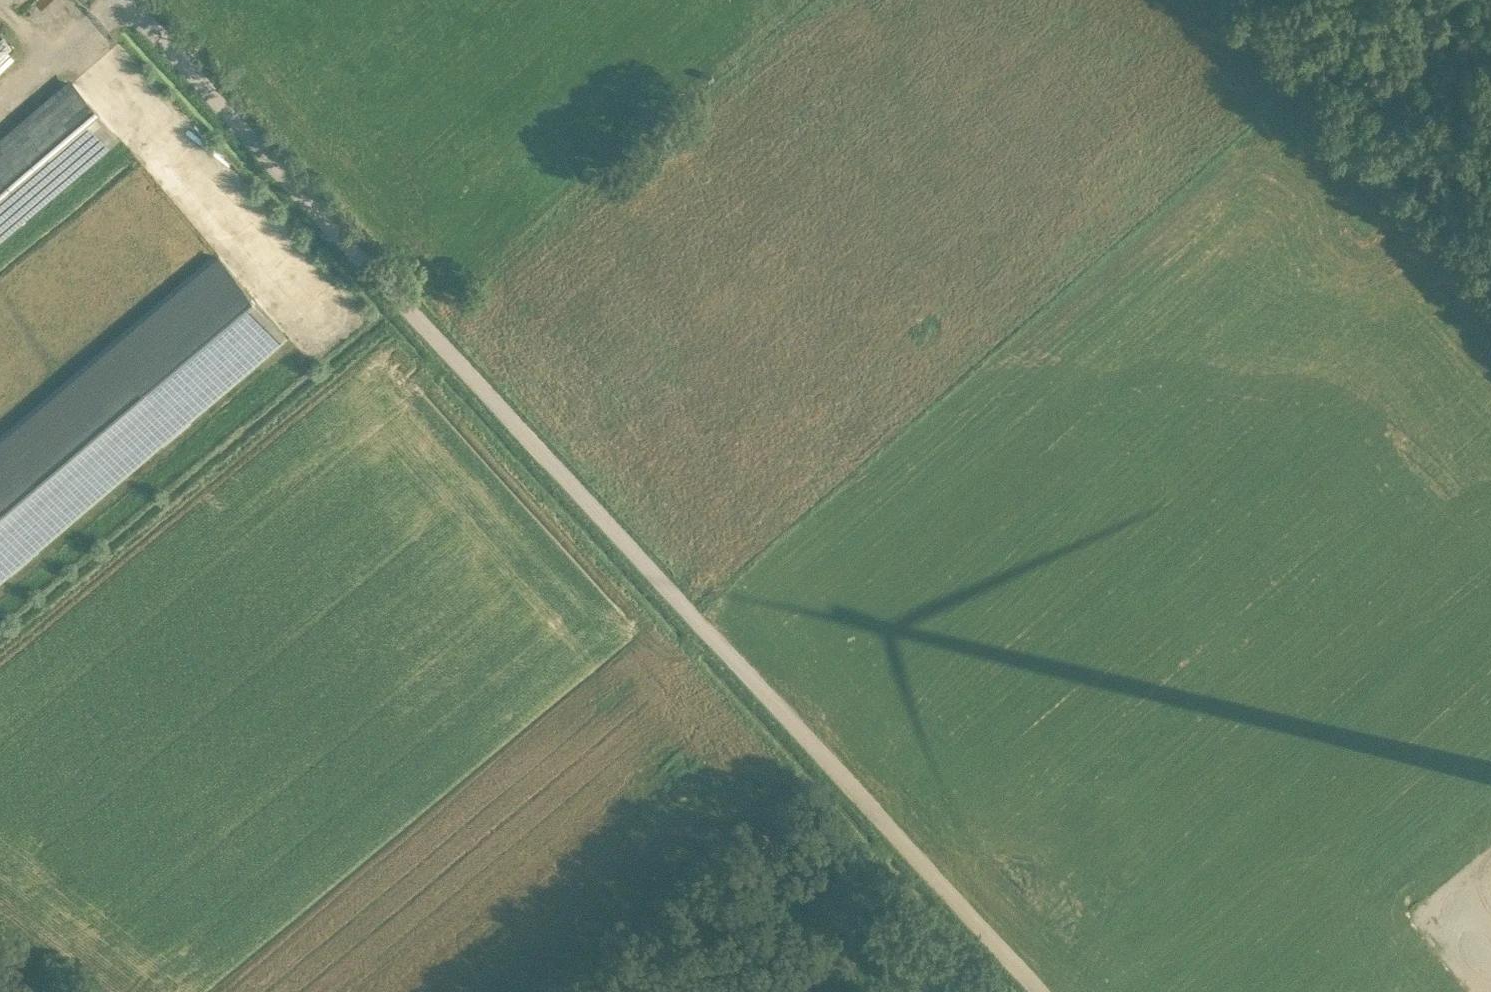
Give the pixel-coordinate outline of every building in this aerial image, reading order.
[(0,45),(0,72),(22,55),(9,38),(0,45)] [(0,144),(0,233),(115,134),(72,83),(0,144)] [(0,442),(0,573),(283,340),(218,262),(0,442)]
